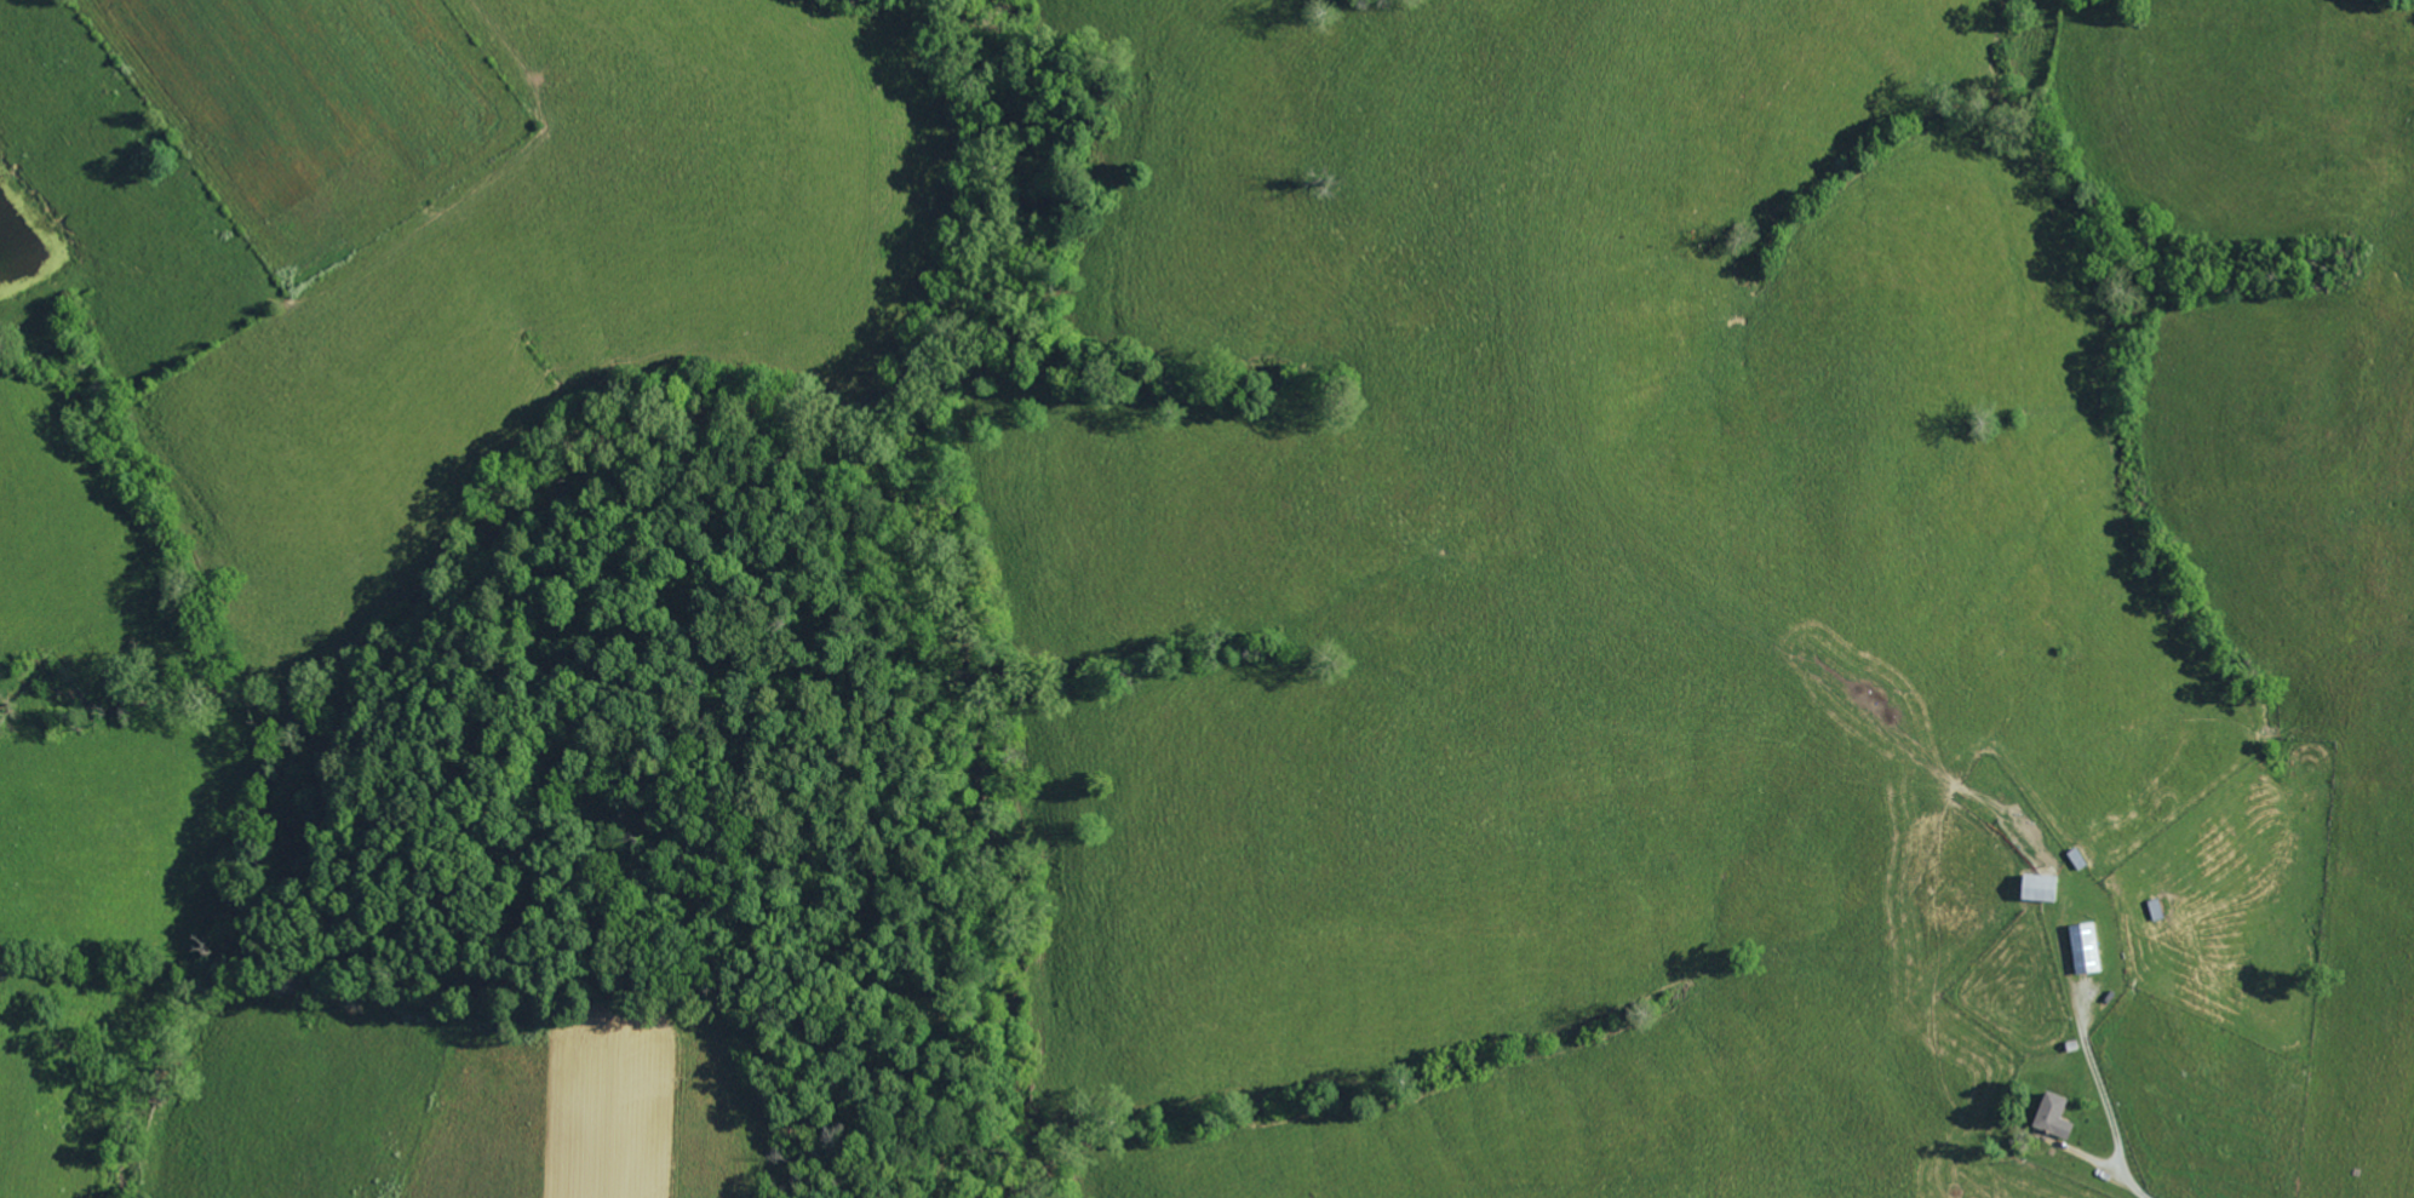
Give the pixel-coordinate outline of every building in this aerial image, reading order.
[(2056,875),(2017,874),(2017,899),(2055,900),(2056,875)] [(2065,1098),(2043,1089),(2028,1124),(2062,1139),(2069,1123),(2056,1118),(2065,1098)]
